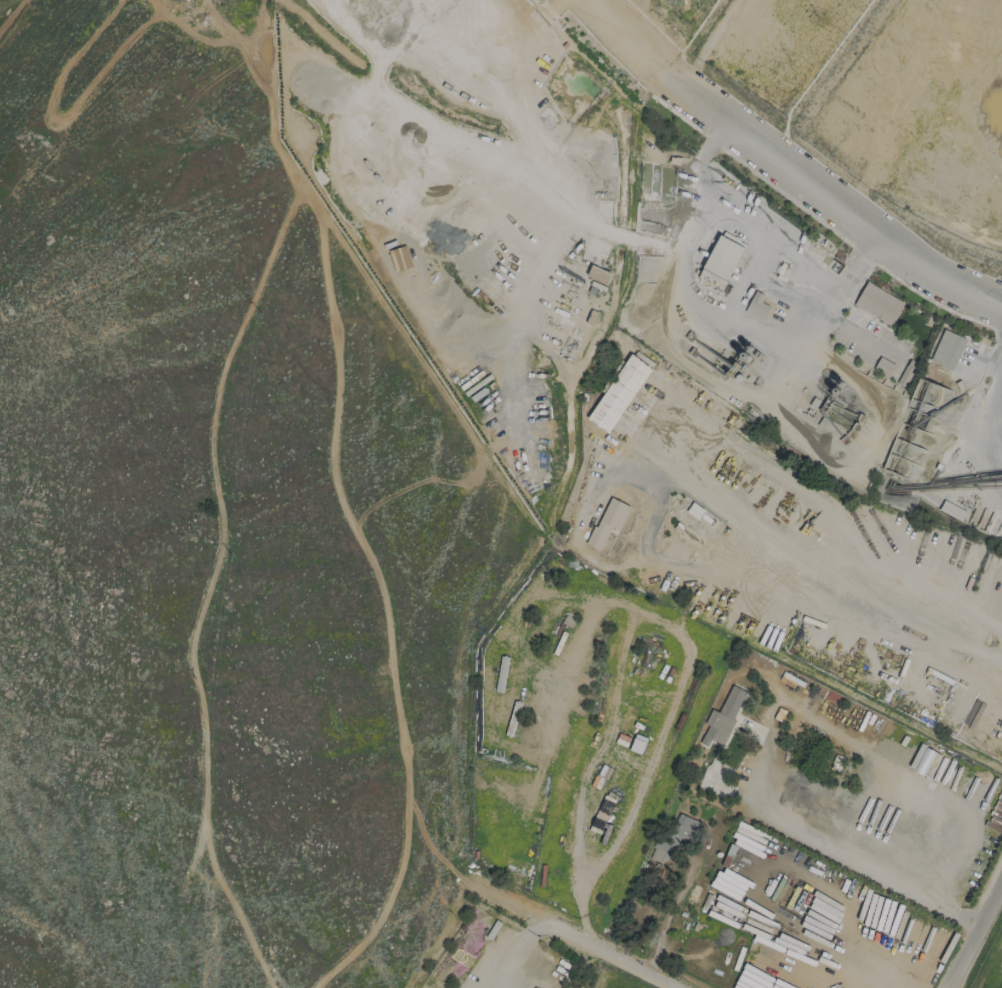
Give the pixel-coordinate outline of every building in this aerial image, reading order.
[(700,272),(715,280),(716,279),(725,284),(743,247),(718,235),(700,272)] [(586,277),(606,283),(610,272),(590,265),(586,277)] [(903,302),(865,281),(852,305),(890,326),(903,302)] [(763,294),(753,290),(745,313),(763,320),(769,305),(760,302),(763,294)] [(930,362),(954,370),(964,337),(940,330),(930,362)] [(586,419),(609,433),(653,363),(637,353),(635,356),(630,353),(624,363),(621,362),(586,419)] [(618,531),(630,506),(608,496),(587,545),(599,550),(610,527),(618,531)] [(939,510),(960,521),(965,512),(944,500),(939,510)] [(698,741),(707,746),(710,738),(722,744),(746,691),(730,684),(718,712),(712,709),(698,741)] [(700,823),(676,812),(657,856),(669,862),(679,838),(691,843),(700,823)]
